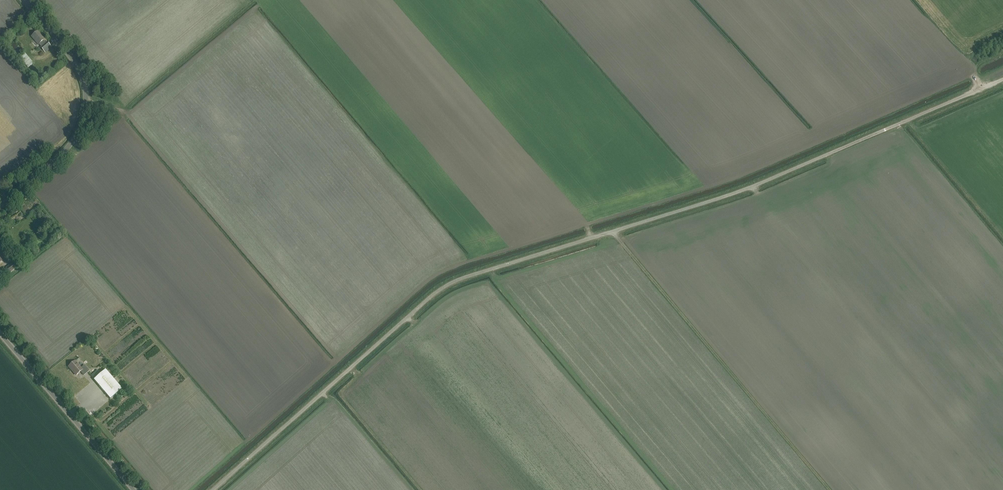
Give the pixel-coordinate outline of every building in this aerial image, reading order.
[(33,34),(31,36),(38,44),(45,39),(38,30),(36,32),(35,31),(33,34)] [(47,41),(41,47),(45,52),(52,47),(47,41)] [(26,53),(20,58),(29,68),(35,62),(26,53)] [(14,262),(6,268),(9,273),(17,267),(14,262)] [(81,368),(75,361),(69,366),(76,375),(81,371),(84,375),(89,371),(85,365),(81,368)] [(122,389),(106,370),(94,380),(110,399),(122,389)]
